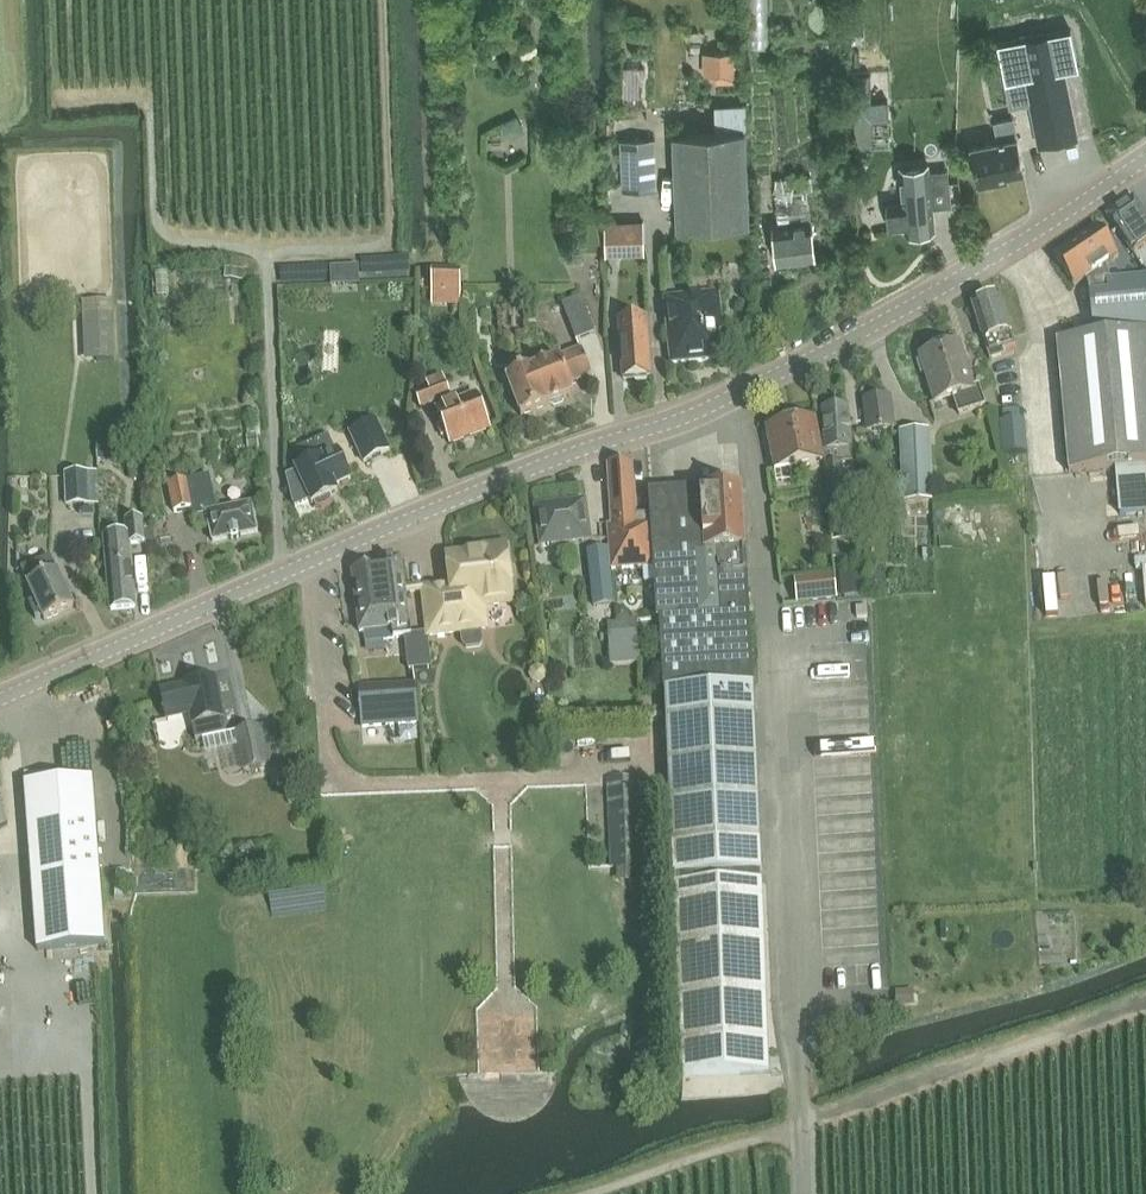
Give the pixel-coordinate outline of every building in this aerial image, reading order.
[(742,47),(763,47),(762,0),(741,0),(742,47)] [(1047,35),(999,44),(1012,106),(1029,103),(1038,147),(1079,139),(1064,70),(1079,67),(1071,30),(1047,35)] [(734,52),(716,52),(717,83),(735,82),(734,52)] [(1013,118),(993,122),(997,140),(971,145),(979,184),(982,183),(986,186),(995,184),(997,180),(1001,179),(1000,175),(1024,170),(1013,118)] [(674,134),(678,227),(749,224),(745,131),(674,134)] [(653,138),(622,139),(623,187),(655,185),(653,138)] [(904,203),(888,204),(890,228),(906,227),(906,231),(935,229),(933,208),(952,206),(949,170),(930,171),(929,164),(901,166),(901,174),(904,203)] [(1106,215),(1133,253),(1145,245),(1145,215),(1133,196),(1106,215)] [(645,252),(644,218),(605,219),(606,253),(645,252)] [(1053,252),(1073,282),(1081,276),(1086,282),(1109,280),(1105,260),(1119,251),(1098,221),(1053,252)] [(777,264),(814,260),(810,223),(773,227),(777,264)] [(431,269),(430,290),(461,291),(462,270),(431,269)] [(1057,340),(1069,473),(1145,465),(1145,277),(1109,280),(1086,282),(1091,337),(1057,340)] [(721,359),(718,330),(722,329),(718,294),(664,300),(671,364),(721,359)] [(577,340),(595,333),(580,295),(562,302),(577,340)] [(1000,296),(972,305),(990,360),(1017,352),(1000,296)] [(84,301),(85,359),(116,358),(115,300),(84,301)] [(653,379),(649,322),(621,324),(625,381),(653,379)] [(954,398),(959,415),(983,407),(977,388),(973,389),(959,344),(919,356),(934,404),(954,398)] [(507,378),(521,416),(550,405),(553,407),(564,403),(565,399),(574,396),(570,386),(592,378),(581,350),(507,378)] [(428,390),(416,395),(421,409),(439,402),(442,410),(449,406),(447,399),(448,399),(439,376),(425,381),(428,390)] [(438,411),(451,445),(490,430),(477,396),(449,406),(442,410),(438,411)] [(867,431),(889,430),(887,400),(866,401),(867,431)] [(848,408),(822,410),(830,528),(847,527),(846,508),(843,463),(852,463),(848,408)] [(820,461),(817,440),(813,420),(786,424),(783,420),(772,422),(771,427),(768,428),(775,469),(820,461)] [(350,434),(364,462),(389,448),(376,421),(350,434)] [(1052,459),(1066,458),(1063,423),(1050,424),(1052,459)] [(927,429),(900,430),(903,502),(919,502),(930,501),(927,429)] [(298,473),(288,477),(293,501),(296,507),(310,500),(312,504),(314,503),(316,506),(320,508),(329,503),(331,500),(329,496),(337,492),(335,486),(350,479),(337,449),(334,450),(327,436),(313,443),(298,449),(306,466),(296,470),(298,473)] [(632,465),(608,466),(612,526),(608,526),(612,570),(643,568),(654,567),(651,514),(636,515),(632,465)] [(66,474),(66,506),(88,505),(87,473),(66,474)] [(4,475),(4,491),(27,490),(26,474),(4,475)] [(167,487),(173,514),(190,510),(191,518),(206,514),(212,542),(257,533),(251,505),(216,512),(208,478),(167,487)] [(741,487),(650,494),(651,514),(654,567),(655,582),(658,618),(662,618),(683,1076),(769,1073),(761,882),(753,688),(753,687),(750,603),(741,487)] [(536,506),(540,544),(593,540),(589,502),(536,506)] [(142,518),(139,518),(125,519),(126,534),(104,536),(111,609),(135,607),(129,544),(145,543),(142,518)] [(461,631),(463,644),(466,647),(480,646),(482,642),(480,628),(485,628),(482,605),(511,602),(504,545),(481,548),(481,552),(450,556),(454,584),(423,588),(429,635),(461,631)] [(607,548),(588,549),(595,606),(614,604),(607,548)] [(51,557),(21,569),(29,586),(36,601),(32,603),(36,618),(36,619),(43,616),(44,621),(74,607),(58,572),(51,557)] [(379,568),(352,571),(360,634),(364,633),(365,642),(406,637),(411,637),(411,635),(401,558),(383,560),(379,565),(379,568)] [(654,567),(643,568),(644,583),(655,582),(654,567)] [(1042,580),(1042,612),(1065,611),(1064,580),(1042,580)] [(607,623),(610,666),(640,664),(637,621),(607,623)] [(411,637),(406,637),(408,658),(430,655),(428,640),(426,640),(425,634),(411,635),(411,637)] [(189,712),(195,740),(227,733),(215,678),(183,685),(183,686),(160,691),(166,717),(189,712)] [(359,697),(361,726),(418,722),(416,694),(359,697)] [(236,731),(244,770),(266,766),(258,727),(236,731)] [(637,778),(608,779),(612,865),(640,863),(637,778)] [(37,949),(104,944),(91,779),(25,784),(37,949)] [(477,1067),(533,1069),(535,1028),(479,1026),(477,1067)]
